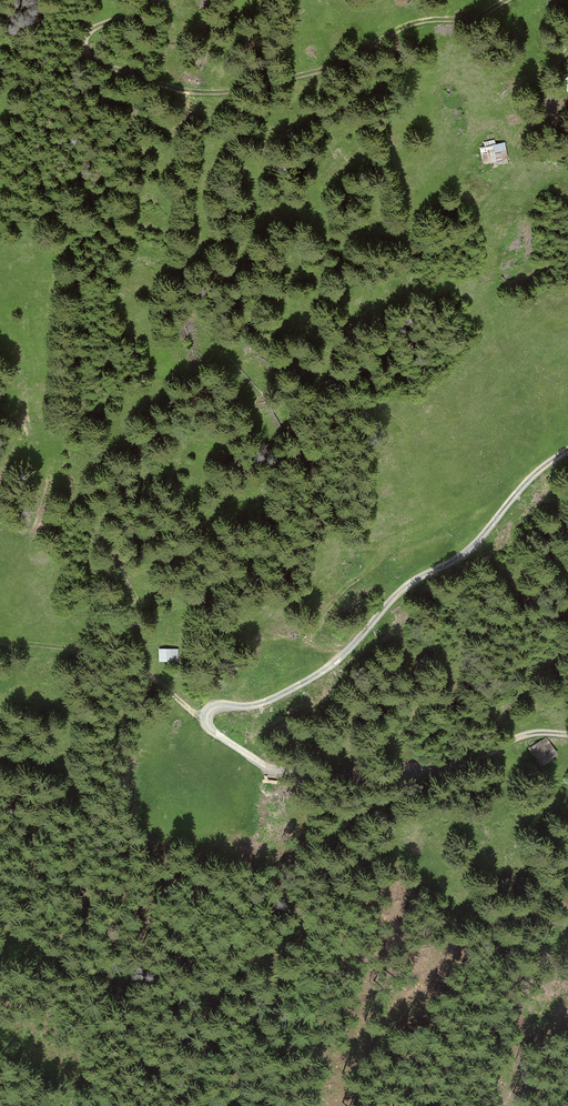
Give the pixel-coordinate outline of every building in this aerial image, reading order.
[(504,142),(479,146),(483,165),(508,160),(504,142)] [(178,648),(158,648),(159,662),(178,661),(178,648)] [(557,753),(546,736),(527,748),(538,765),(557,753)]
